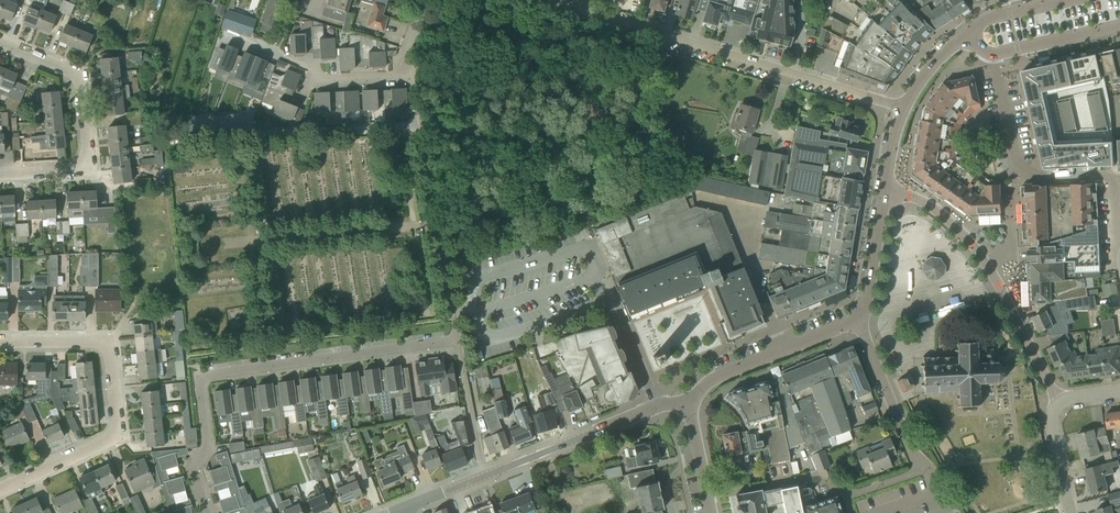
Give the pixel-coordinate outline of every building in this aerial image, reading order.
[(0,9),(0,17),(11,21),(18,4),(9,0),(4,0),(0,9)] [(64,14),(69,2),(65,0),(62,0),(58,11),(64,14)] [(274,27),(284,1),(281,0),(268,0),(260,22),(274,27)] [(321,16),(344,23),(351,0),(326,0),(321,16)] [(367,26),(383,31),(387,17),(382,16),(387,0),(375,0),(367,26)] [(649,7),(655,9),(657,10),(660,11),(662,11),(663,11),(667,0),(651,0),(649,7)] [(676,14),(691,18),(694,10),(696,11),(696,12),(697,12),(700,0),(680,0),(676,14)] [(751,25),(755,12),(758,0),(718,0),(717,4),(709,2),(703,21),(705,22),(705,23),(707,25),(710,25),(711,24),(717,26),(719,19),(728,21),(729,19),(751,25)] [(751,25),(749,30),(757,32),(755,39),(773,43),(773,42),(790,47),(795,29),(793,29),(792,0),(758,0),(755,12),(751,25)] [(861,9),(913,53),(921,45),(922,45),(927,39),(935,30),(923,19),(923,18),(917,11),(916,12),(911,8),(905,0),(876,0),(875,1),(867,2),(861,9)] [(911,8),(916,12),(917,11),(923,18),(928,15),(937,29),(953,19),(941,0),(905,0),(911,8)] [(953,19),(962,13),(953,0),(941,0),(953,19)] [(962,13),(969,8),(964,0),(953,0),(962,13)] [(69,2),(64,14),(70,16),(75,4),(69,2)] [(223,16),(227,6),(219,3),(216,14),(223,16)] [(28,11),(24,22),(25,22),(24,24),(30,27),(31,24),(37,27),(44,10),(31,4),(28,11)] [(849,26),(842,38),(883,60),(900,72),(913,53),(861,9),(860,9),(849,26)] [(44,10),(37,27),(50,32),(57,15),(44,10)] [(228,13),(222,30),(248,40),(255,24),(228,13)] [(95,28),(101,30),(107,17),(101,15),(95,28)] [(306,44),(312,43),(313,43),(312,20),(295,15),(293,19),(300,21),(301,28),(296,33),(290,34),(291,55),(293,55),(293,56),(294,57),(300,56),(301,55),(301,54),(306,54),(306,44)] [(830,16),(823,27),(829,31),(837,19),(830,16)] [(829,31),(835,34),(843,22),(837,19),(829,31)] [(313,43),(312,43),(313,49),(320,49),(320,59),(326,59),(326,60),(327,61),(333,60),(334,59),(334,58),(335,58),(334,37),(328,38),(323,33),(323,23),(312,20),(313,43)] [(835,34),(842,38),(849,26),(843,22),(835,34)] [(60,41),(73,46),(80,29),(67,24),(60,41)] [(818,46),(825,49),(829,31),(823,27),(818,46)] [(80,29),(73,46),(86,52),(93,34),(80,29)] [(827,49),(831,51),(835,34),(829,31),(825,49),(827,50),(827,49)] [(362,57),(360,35),(359,34),(349,35),(350,43),(345,47),(339,48),(340,69),(342,69),(342,70),(343,71),(349,70),(350,69),(350,68),(355,68),(355,58),(361,57),(362,57)] [(831,51),(838,53),(842,38),(835,34),(831,51)] [(376,40),(360,35),(362,57),(361,57),(361,59),(369,58),(369,67),(376,67),(376,68),(377,69),(383,69),(384,68),(384,67),(386,66),(385,51),(380,51),(377,48),(376,40)] [(842,38),(838,53),(839,53),(834,66),(841,68),(839,72),(849,76),(855,78),(856,78),(887,90),(891,84),(894,80),(900,72),(883,60),(842,38)] [(151,53),(158,55),(160,49),(153,46),(151,53)] [(217,50),(211,64),(229,72),(235,57),(238,51),(226,46),(223,52),(217,50)] [(1115,50),(1099,54),(1100,55),(1109,97),(1110,102),(1113,131),(1114,136),(1119,136),(1119,73),(1115,50)] [(141,51),(128,52),(128,58),(128,59),(140,63),(141,58),(141,51)] [(235,57),(229,72),(247,79),(255,58),(244,53),(241,60),(235,57)] [(1039,69),(1022,72),(1029,102),(1044,170),(1114,167),(1112,125),(1109,97),(1100,55),(1039,69)] [(100,59),(102,74),(120,72),(118,57),(100,59)] [(255,58),(247,79),(267,87),(272,72),(264,69),(267,63),(255,58)] [(0,79),(0,86),(11,90),(17,74),(4,68),(0,79)] [(273,73),(267,87),(284,94),(287,88),(295,91),(298,84),(299,84),(300,84),(302,78),(302,77),(301,77),(301,75),(287,70),(285,74),(281,76),(273,73)] [(102,74),(103,87),(121,85),(120,72),(102,74)] [(969,213),(971,214),(978,214),(979,223),(1001,222),(1001,212),(1002,212),(1002,211),(1001,211),(1001,207),(1002,207),(1002,195),(1001,195),(1000,180),(989,181),(973,169),(970,173),(969,172),(971,168),(956,157),(958,143),(953,142),(954,140),(958,141),(959,134),(955,133),(955,131),(960,132),(961,125),(957,122),(959,120),(962,123),(972,112),(968,109),(971,106),(973,105),(974,109),(981,108),(974,76),(947,82),(946,84),(944,83),(943,84),(927,105),(928,106),(925,109),(923,120),(922,120),(921,122),(915,159),(915,160),(917,161),(915,169),(914,169),(914,174),(918,177),(925,181),(924,183),(925,184),(967,213),(968,214),(969,213)] [(121,85),(103,87),(105,101),(123,99),(130,98),(128,85),(121,85)] [(392,99),(385,99),(386,122),(397,121),(397,114),(401,109),(407,108),(406,88),(405,88),(404,87),(403,86),(398,86),(397,87),(397,88),(391,89),(392,99)] [(284,94),(267,87),(261,102),(273,106),(275,111),(274,113),(292,121),(289,127),(298,127),(304,112),(297,110),(298,107),(297,107),(297,106),(297,104),(291,102),(290,103),(289,104),(282,101),(284,94)] [(344,101),(337,102),(338,124),(349,124),(349,116),(353,111),(359,111),(358,90),(357,91),(357,89),(356,88),(350,89),(349,90),(349,91),(343,91),(344,101)] [(386,122),(385,99),(378,100),(377,89),(372,90),(371,89),(370,88),(365,88),(364,89),(364,90),(362,90),(363,111),(369,110),(374,115),(375,123),(386,122)] [(338,124),(337,102),(330,102),(329,92),(324,92),(324,91),(323,90),(317,90),(316,92),(316,93),(315,93),(316,113),(321,113),(326,117),(327,125),(338,124)] [(42,93),(43,108),(61,106),(60,91),(42,93)] [(4,107),(10,109),(15,97),(9,95),(4,107)] [(15,97),(10,109),(16,112),(21,100),(15,97)] [(123,99),(105,101),(107,115),(125,113),(123,99)] [(732,123),(731,127),(734,128),(737,134),(742,136),(747,138),(743,152),(752,155),(753,155),(755,149),(758,138),(751,136),(754,123),(758,110),(740,105),(738,114),(735,113),(732,123)] [(43,108),(45,121),(63,119),(61,106),(43,108)] [(127,112),(127,119),(141,118),(140,111),(127,112)] [(165,129),(174,133),(179,117),(170,113),(165,129)] [(256,113),(244,113),(244,129),(250,128),(256,113)] [(237,114),(229,114),(230,129),(238,129),(237,114)] [(216,115),(208,115),(209,130),(217,130),(216,115)] [(303,116),(303,125),(312,125),(311,115),(303,116)] [(45,121),(46,135),(64,133),(63,119),(45,121)] [(858,135),(861,127),(851,124),(852,122),(842,119),(839,128),(830,125),(826,139),(837,142),(839,136),(850,139),(851,138),(857,140),(858,135)] [(108,127),(109,142),(127,140),(126,125),(108,127)] [(797,128),(787,195),(816,202),(836,207),(836,204),(858,209),(858,206),(859,206),(863,181),(862,180),(867,152),(846,148),(845,151),(800,144),(803,129),(797,128)] [(46,135),(31,137),(32,143),(39,143),(40,150),(48,149),(66,147),(64,133),(46,135)] [(19,137),(12,137),(13,150),(20,150),(19,143),(27,142),(27,137),(19,138),(19,137)] [(109,142),(111,155),(129,153),(127,140),(109,142)] [(753,155),(752,155),(748,183),(761,186),(761,185),(768,186),(768,187),(781,189),(787,155),(755,149),(753,155)] [(111,155),(112,169),(130,167),(129,153),(111,155)] [(130,167),(112,169),(114,183),(132,181),(130,167)] [(691,192),(698,190),(701,177),(688,173),(691,192)] [(137,179),(138,186),(151,184),(150,177),(137,179)] [(698,190),(705,192),(708,178),(701,177),(698,190)] [(705,192),(712,193),(715,180),(708,178),(705,192)] [(712,193),(718,195),(722,181),(715,180),(712,193)] [(718,195),(725,197),(728,183),(722,181),(718,195)] [(725,197),(732,198),(735,184),(728,183),(725,197)] [(1030,247),(1031,263),(1049,262),(1075,261),(1076,272),(1100,271),(1097,183),(1021,187),(1023,227),(1025,227),(1026,247),(1030,247)] [(732,198),(739,200),(742,186),(735,184),(732,198)] [(739,200),(746,201),(749,187),(742,186),(739,200)] [(746,201),(752,203),(755,189),(749,187),(746,201)] [(752,203),(759,204),(762,190),(755,189),(752,203)] [(762,190),(759,204),(766,206),(769,192),(762,190)] [(83,209),(82,191),(68,192),(69,210),(83,209)] [(96,191),(82,191),(83,209),(83,217),(83,218),(105,217),(104,207),(97,208),(96,191)] [(724,321),(719,323),(727,343),(743,336),(741,331),(765,321),(721,212),(694,206),(689,208),(683,194),(596,229),(626,303),(623,305),(629,320),(710,287),(724,321)] [(0,196),(0,203),(1,214),(15,213),(14,195),(0,196)] [(42,218),(41,200),(27,201),(28,219),(42,218)] [(55,200),(41,200),(42,218),(56,218),(55,200)] [(796,215),(795,216),(855,226),(858,209),(836,204),(836,207),(816,202),(816,203),(814,202),(813,206),(802,205),(800,213),(796,212),(796,215)] [(766,211),(763,227),(781,230),(789,231),(853,242),(855,226),(795,216),(796,215),(766,211)] [(114,219),(107,219),(108,223),(109,233),(116,232),(117,232),(116,218),(115,219),(114,219)] [(781,230),(779,246),(787,247),(850,258),(853,242),(789,231),(781,230)] [(803,267),(812,268),(847,273),(850,258),(787,247),(779,246),(761,243),(758,259),(803,267)] [(90,286),(90,253),(81,253),(81,268),(80,268),(80,286),(90,286)] [(99,253),(90,253),(90,286),(99,286),(99,253)] [(933,282),(950,269),(937,253),(920,267),(933,282)] [(48,269),(48,275),(48,286),(58,286),(58,268),(58,254),(51,255),(48,255),(48,269)] [(13,282),(13,257),(3,257),(3,282),(13,282)] [(1031,263),(1032,281),(1051,280),(1051,281),(1065,280),(1076,279),(1078,279),(1085,278),(1101,275),(1100,271),(1076,272),(1075,261),(1049,262),(1031,263)] [(803,267),(802,273),(812,275),(822,299),(845,289),(847,273),(812,268),(803,267)] [(781,269),(776,271),(792,311),(822,299),(812,275),(802,273),(801,273),(792,271),(793,275),(790,276),(787,271),(781,269)] [(792,311),(776,271),(769,274),(771,279),(768,280),(770,285),(767,286),(769,290),(766,292),(776,317),(792,311)] [(48,286),(48,275),(35,275),(35,290),(19,290),(19,310),(26,310),(26,312),(33,312),(33,310),(41,310),(41,304),(47,304),(47,286),(48,286)] [(1055,302),(1067,300),(1073,299),(1088,296),(1085,278),(1078,279),(1076,279),(1065,280),(1051,281),(1051,280),(1032,281),(1033,303),(1052,303),(1051,300),(1055,300),(1055,302)] [(1118,294),(1116,284),(1103,286),(1104,291),(1105,296),(1118,294)] [(96,289),(96,310),(120,310),(120,289),(96,289)] [(69,320),(69,295),(53,295),(53,320),(69,320)] [(85,295),(69,295),(69,320),(85,320),(85,295)] [(1067,300),(1055,302),(1055,309),(1067,309),(1074,309),(1073,299),(1067,300)] [(247,308),(229,309),(230,325),(248,323),(247,308)] [(695,309),(682,315),(688,326),(701,320),(695,309)] [(174,311),(174,312),(176,329),(184,328),(182,310),(174,311)] [(1047,329),(1049,335),(1067,333),(1066,326),(1064,322),(1056,325),(1056,324),(1053,325),(1046,311),(1033,317),(1040,332),(1047,329)] [(134,324),(135,337),(161,335),(160,330),(157,330),(155,314),(138,315),(139,323),(134,324)] [(1100,320),(1101,329),(1115,327),(1114,318),(1100,320)] [(572,376),(586,399),(592,414),(629,399),(635,385),(629,371),(626,373),(607,326),(575,334),(554,341),(558,352),(555,354),(569,377),(572,376)] [(1115,327),(1101,329),(1102,336),(1116,334),(1115,327)] [(1067,333),(1049,335),(1049,336),(1053,346),(1047,348),(1056,367),(1059,366),(1065,379),(1089,376),(1090,376),(1087,354),(1077,356),(1074,349),(1071,351),(1066,341),(1070,339),(1067,333)] [(135,337),(137,351),(154,349),(161,349),(160,338),(161,338),(161,335),(135,337)] [(923,384),(921,385),(921,386),(924,386),(924,392),(923,394),(924,395),(925,393),(931,393),(931,395),(932,395),(932,393),(938,393),(938,395),(939,394),(939,393),(958,392),(958,406),(979,405),(978,384),(997,383),(998,385),(999,384),(999,382),(1003,377),(1006,377),(1005,375),(1003,376),(1004,369),(1005,368),(1005,367),(1003,368),(998,363),(999,361),(997,360),(997,362),(993,363),(993,349),(980,350),(980,349),(977,349),(977,343),(979,341),(977,340),(976,341),(958,342),(956,340),(955,342),(957,343),(957,349),(955,350),(955,351),(957,351),(957,356),(952,357),(952,355),(950,355),(950,357),(944,357),(944,355),(943,355),(943,357),(937,357),(937,355),(935,355),(935,357),(930,357),(930,356),(929,356),(929,357),(924,358),(923,356),(922,357),(923,359),(923,365),(921,365),(921,367),(923,367),(923,384)] [(852,346),(839,351),(855,389),(854,389),(857,397),(870,392),(852,346)] [(1104,348),(1106,359),(1103,359),(1106,378),(1107,378),(1107,376),(1119,374),(1119,364),(1119,355),(1119,346),(1104,348)] [(1096,353),(1087,354),(1090,376),(1089,376),(1090,378),(1104,376),(1104,378),(1106,378),(1103,359),(1106,359),(1104,348),(1095,350),(1096,353)] [(137,351),(138,365),(162,363),(161,349),(154,349),(137,351)] [(839,351),(825,357),(833,377),(837,387),(843,406),(848,404),(849,403),(850,402),(851,401),(851,399),(851,398),(848,392),(854,389),(855,389),(839,351)] [(653,356),(657,365),(666,362),(662,353),(653,356)] [(415,363),(418,386),(419,386),(420,396),(456,391),(455,382),(453,364),(443,365),(442,357),(431,359),(431,361),(415,363)] [(783,376),(774,380),(787,449),(804,442),(809,453),(830,445),(831,447),(852,439),(849,430),(850,430),(843,406),(837,387),(833,377),(825,357),(782,375),(783,376)] [(177,361),(174,361),(176,380),(185,379),(183,360),(177,361)] [(76,363),(78,379),(93,377),(91,362),(76,363)] [(162,363),(138,365),(140,379),(157,377),(163,376),(162,363)] [(17,385),(17,364),(0,364),(0,385),(17,385)] [(35,396),(36,402),(51,397),(51,377),(45,377),(45,364),(27,364),(27,379),(37,379),(37,391),(35,396)] [(386,367),(385,368),(387,384),(388,384),(389,391),(397,389),(401,392),(403,411),(406,410),(414,409),(413,402),(410,381),(402,382),(400,366),(394,366),(393,365),(387,366),(387,367),(386,367)] [(546,365),(540,368),(544,376),(549,373),(546,365)] [(476,369),(478,377),(489,374),(486,366),(476,369)] [(392,413),(389,391),(388,384),(387,384),(381,385),(378,369),(374,369),(374,368),(368,368),(368,370),(364,371),(364,376),(365,376),(368,393),(376,392),(379,395),(382,414),(385,414),(386,422),(393,421),(392,413)] [(370,412),(368,393),(365,376),(364,376),(358,377),(357,371),(351,372),(351,371),(344,372),(344,373),(342,374),(343,379),(344,379),(346,396),(355,395),(358,398),(360,413),(370,412)] [(349,415),(346,396),(344,379),(343,379),(336,380),(336,374),(332,375),(331,374),(325,374),(325,376),(321,377),(323,393),(324,393),(325,399),(333,398),(337,401),(339,416),(349,415)] [(897,381),(903,393),(915,387),(909,375),(897,381)] [(70,387),(71,394),(95,392),(93,377),(78,379),(72,379),(73,387),(70,387)] [(328,418),(325,399),(324,393),(323,393),(317,394),(314,377),(308,378),(308,377),(301,378),(302,379),(300,380),(300,385),(301,385),(304,402),(312,401),(315,404),(317,419),(328,418)] [(546,381),(551,392),(552,392),(554,396),(560,392),(568,412),(582,407),(575,390),(570,382),(558,387),(553,378),(546,381)] [(306,421),(304,402),(301,385),(300,385),(294,386),(293,380),(287,381),(287,380),(280,381),(280,382),(278,383),(280,396),(281,396),(282,406),(291,404),(294,407),(296,422),(306,421)] [(790,460),(787,449),(774,380),(731,392),(727,395),(725,398),(735,406),(737,406),(739,411),(742,416),(749,430),(745,431),(749,452),(763,449),(766,465),(790,460)] [(179,390),(181,402),(188,401),(186,381),(172,383),(173,391),(179,390)] [(285,428),(282,406),(281,396),(280,396),(274,397),(272,383),(265,384),(265,383),(259,384),(259,385),(257,386),(258,391),(261,409),(269,407),(272,410),(275,429),(285,428)] [(264,433),(261,409),(258,391),(251,392),(250,387),(246,387),(246,386),(239,386),(240,388),(236,389),(236,394),(237,394),(239,412),(248,410),(251,413),(253,428),(255,428),(256,435),(264,433)] [(243,435),(239,412),(237,394),(236,394),(230,395),(229,390),(223,390),(223,389),(216,390),(216,391),(214,392),(217,415),(227,413),(230,416),(233,436),(243,435)] [(141,392),(143,406),(160,404),(159,390),(141,392)] [(81,401),(81,409),(96,407),(95,392),(71,394),(71,402),(81,401)] [(552,392),(551,392),(537,396),(541,412),(533,414),(538,432),(556,427),(551,410),(550,407),(557,404),(554,396),(552,392)] [(58,396),(52,397),(58,411),(65,408),(59,396),(58,396)] [(495,406),(496,412),(498,419),(509,416),(505,399),(494,401),(495,406)] [(414,415),(415,416),(425,414),(432,413),(430,400),(413,402),(415,415),(414,415)] [(181,402),(182,415),(189,415),(188,401),(181,402)] [(862,407),(865,415),(878,410),(874,402),(862,407)] [(25,415),(28,423),(37,419),(30,403),(21,405),(25,415)] [(143,406),(144,419),(162,418),(160,404),(143,406)] [(17,419),(25,415),(21,405),(12,407),(17,419)] [(496,412),(495,406),(482,412),(491,435),(484,438),(490,455),(509,447),(498,419),(496,412)] [(519,425),(509,428),(515,445),(532,438),(527,424),(532,422),(526,406),(513,410),(519,425)] [(96,407),(81,409),(83,425),(98,423),(96,407)] [(67,420),(68,422),(73,432),(79,429),(74,417),(73,417),(72,410),(64,411),(68,420),(67,420)] [(1119,412),(1105,414),(1108,429),(1115,428),(1115,429),(1114,429),(1117,448),(1119,448),(1119,419),(1119,412)] [(438,457),(442,456),(432,429),(425,414),(415,416),(410,417),(416,433),(424,430),(432,451),(422,455),(427,469),(441,464),(438,457)] [(182,415),(184,429),(191,428),(189,415),(182,415)] [(42,429),(43,433),(48,444),(64,436),(55,416),(46,419),(49,426),(42,429)] [(144,419),(146,433),(163,431),(162,418),(144,419)] [(3,440),(8,449),(29,440),(21,422),(0,431),(0,432),(3,440)] [(458,441),(469,440),(467,425),(456,426),(458,441)] [(432,429),(442,456),(448,471),(468,463),(462,448),(451,452),(441,426),(432,429)] [(191,428),(184,429),(185,443),(197,441),(196,428),(191,428)] [(1077,435),(1083,458),(1101,453),(1100,453),(1108,451),(1106,444),(1109,443),(1105,428),(1094,431),(1094,430),(1077,435)] [(163,431),(146,433),(147,447),(165,445),(163,431)] [(749,452),(745,431),(737,433),(737,432),(722,435),(727,460),(734,459),(737,472),(746,470),(750,469),(747,452),(749,452)] [(296,441),(298,453),(314,451),(311,438),(296,441)] [(870,464),(873,473),(892,466),(888,457),(896,454),(890,438),(880,442),(882,447),(870,452),(868,447),(855,452),(862,468),(870,464)] [(228,443),(230,453),(245,450),(244,441),(228,443)] [(291,442),(260,447),(261,453),(292,448),(291,442)] [(630,457),(626,458),(628,468),(639,466),(639,465),(645,464),(645,467),(650,465),(650,463),(658,461),(654,443),(628,449),(630,457)] [(373,461),(383,486),(401,478),(399,474),(413,468),(408,456),(404,444),(396,448),(400,458),(386,464),(383,457),(373,461)] [(151,452),(160,483),(169,480),(166,469),(177,465),(177,466),(178,466),(174,453),(177,453),(176,452),(174,453),(173,450),(151,452)] [(811,455),(814,462),(818,472),(830,467),(823,450),(811,455)] [(1088,486),(1088,487),(1089,492),(1090,492),(1092,492),(1092,493),(1108,489),(1105,475),(1114,473),(1113,467),(1119,465),(1119,464),(1118,460),(1116,450),(1111,452),(1113,462),(1086,469),(1090,485),(1088,486)] [(212,486),(222,483),(236,479),(227,451),(215,455),(217,461),(220,460),(222,468),(211,471),(210,471),(214,485),(212,486)] [(307,460),(316,482),(327,477),(319,456),(307,460)] [(125,470),(135,493),(153,485),(155,488),(160,485),(153,459),(145,462),(144,458),(136,462),(138,464),(125,470)] [(356,461),(362,479),(372,476),(366,458),(356,461)] [(794,473),(801,472),(798,460),(791,461),(794,473)] [(108,465),(95,471),(104,491),(109,489),(107,484),(115,481),(108,465)] [(604,469),(606,479),(613,478),(620,476),(622,476),(620,466),(604,469)] [(568,467),(561,469),(564,478),(570,476),(572,473),(570,468),(568,467)] [(638,512),(663,512),(662,509),(664,509),(658,482),(656,482),(653,469),(626,475),(629,488),(635,487),(641,512),(638,512)] [(104,491),(95,471),(88,474),(87,472),(81,475),(81,477),(80,478),(87,494),(95,490),(97,494),(104,491)] [(336,488),(338,492),(342,502),(362,494),(354,474),(345,478),(348,483),(343,486),(339,477),(333,479),(337,488),(336,488)] [(160,483),(169,511),(182,508),(180,501),(176,502),(173,493),(184,490),(184,491),(185,490),(181,477),(184,477),(183,476),(169,480),(160,483)] [(222,483),(224,490),(229,488),(231,497),(220,501),(220,500),(219,500),(223,512),(227,512),(238,510),(245,507),(236,479),(222,483)] [(837,496),(804,507),(805,511),(802,512),(798,492),(808,490),(806,483),(806,482),(764,491),(761,491),(761,490),(735,495),(738,507),(736,507),(737,512),(744,512),(766,512),(764,507),(783,503),(785,512),(843,512),(837,496)] [(115,486),(121,500),(129,497),(122,483),(115,486)] [(308,501),(309,504),(313,512),(317,512),(330,508),(325,497),(320,484),(313,487),(315,492),(317,497),(308,501)] [(58,509),(60,512),(70,512),(82,507),(74,489),(53,499),(58,509)] [(1096,509),(1097,512),(1117,512),(1119,512),(1119,507),(1119,504),(1119,492),(1109,495),(1111,506),(1096,509)] [(514,499),(520,512),(527,512),(535,509),(533,504),(529,493),(514,499)] [(136,512),(146,512),(137,494),(129,498),(136,512)] [(24,503),(29,512),(40,512),(43,512),(36,497),(24,503)] [(90,512),(93,512),(98,511),(91,497),(84,500),(90,512)] [(277,504),(280,511),(279,512),(280,512),(303,512),(300,508),(298,503),(292,506),(289,499),(277,504)] [(514,499),(512,500),(508,501),(507,500),(500,502),(501,504),(500,504),(502,509),(503,512),(520,512),(514,499)] [(24,503),(12,509),(14,512),(29,512),(24,503)]
